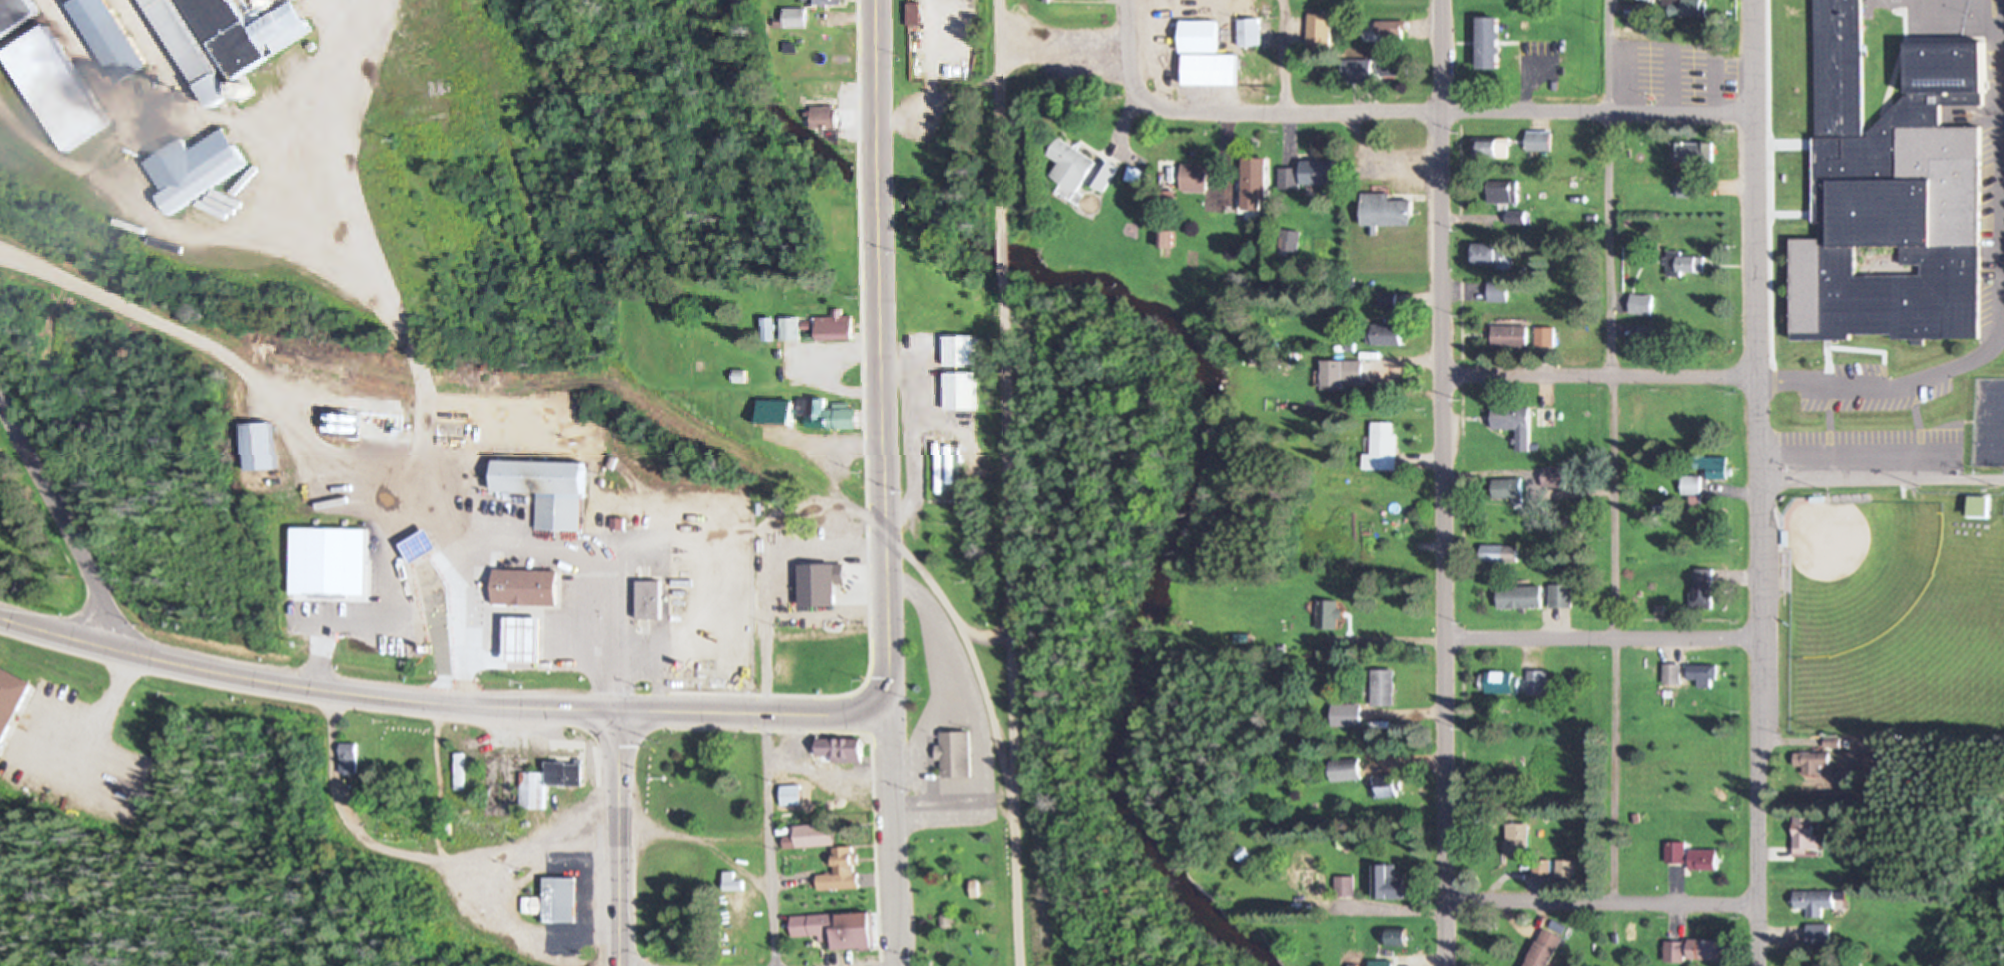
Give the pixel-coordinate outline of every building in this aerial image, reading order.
[(40,18),(29,0),(0,0),(0,41),(40,18)] [(150,68),(110,0),(78,0),(72,4),(120,86),(150,68)] [(200,85),(213,110),(230,100),(176,0),(146,0),(194,88),(200,85)] [(230,82),(314,35),(296,3),(250,29),(234,0),(184,0),(230,82)] [(1666,7),(1666,16),(1699,16),(1699,0),(1662,0),(1662,7),(1666,7)] [(1815,222),(1813,0),(1858,0),(1860,135),(1869,135),(1869,127),(1907,95),(1906,43),(1978,42),(1979,101),(1935,102),(1936,127),(1972,126),(1974,337),(1894,337),(1894,331),(1847,332),(1847,338),(1793,339),(1792,240),(1822,240),(1822,221),(1815,222)] [(807,10),(784,10),(784,30),(807,30),(807,10)] [(1498,18),(1474,18),(1474,69),(1498,69),(1498,18)] [(1259,19),(1236,19),(1236,45),(1259,45),(1259,19)] [(1178,52),(1216,52),(1216,20),(1178,20),(1178,52)] [(1374,38),(1404,38),(1404,21),(1374,21),(1374,38)] [(65,154),(111,128),(51,25),(6,52),(65,154)] [(1235,54),(1182,54),(1182,84),(1235,84),(1235,54)] [(1378,76),(1408,76),(1408,55),(1378,55),(1378,76)] [(1371,59),(1341,59),(1341,81),(1371,81),(1371,59)] [(812,108),(812,130),(836,130),(836,108),(812,108)] [(185,140),(147,163),(165,193),(159,197),(171,215),(250,168),(227,130),(192,151),(185,140)] [(1549,130),(1525,130),(1525,152),(1549,152),(1549,130)] [(1097,162),(1059,137),(1047,154),(1060,163),(1051,176),(1076,192),(1085,180),(1102,192),(1118,167),(1101,156),(1097,162)] [(1478,139),(1478,158),(1508,158),(1508,139),(1478,139)] [(1671,143),(1671,166),(1702,166),(1702,143),(1671,143)] [(1265,157),(1241,157),(1241,208),(1265,208),(1265,157)] [(1333,184),(1333,160),(1300,160),(1300,184),(1333,184)] [(1180,189),(1208,190),(1209,164),(1181,163),(1180,189)] [(1296,167),(1278,167),(1278,188),(1296,188),(1296,167)] [(1676,198),(1696,198),(1696,177),(1676,177),(1676,198)] [(1512,184),(1487,184),(1487,203),(1512,203),(1512,184)] [(1388,200),(1388,193),(1361,193),(1361,225),(1410,226),(1410,201),(1388,200)] [(1522,211),(1512,212),(1514,224),(1524,223),(1522,211)] [(1299,249),(1299,229),(1279,230),(1279,249),(1299,249)] [(1471,264),(1496,264),(1496,244),(1471,244),(1471,264)] [(1703,253),(1665,253),(1665,274),(1703,274),(1703,253)] [(1487,280),(1487,302),(1506,302),(1506,280),(1487,280)] [(1649,294),(1627,294),(1627,314),(1649,314),(1649,294)] [(853,318),(843,318),(843,311),(834,311),(834,319),(818,319),(818,342),(853,342),(853,318)] [(776,343),(776,319),(764,319),(764,343),(776,343)] [(782,319),(782,343),(801,343),(801,319),(782,319)] [(1401,344),(1401,323),(1371,323),(1371,344),(1401,344)] [(1490,348),(1525,348),(1525,325),(1490,325),(1490,348)] [(1552,327),(1533,327),(1533,347),(1552,347),(1552,327)] [(946,368),(977,368),(977,338),(946,338),(946,368)] [(1322,359),(1322,389),(1344,389),(1344,380),(1362,380),(1362,359),(1322,359)] [(947,412),(977,412),(977,375),(947,375),(947,412)] [(827,401),(806,400),(806,430),(858,431),(859,411),(850,410),(851,405),(835,405),(835,411),(826,411),(827,401)] [(1515,452),(1528,452),(1528,407),(1490,407),(1490,429),(1515,429),(1515,452)] [(1552,408),(1534,408),(1534,427),(1552,427),(1552,408)] [(1396,470),(1396,421),(1371,421),(1371,455),(1362,455),(1362,470),(1396,470)] [(243,427),(245,471),(276,469),(274,425),(243,427)] [(1692,469),(1704,469),(1704,480),(1726,480),(1726,457),(1692,457),(1692,469)] [(582,531),(584,463),(494,461),(493,492),(537,493),(536,530),(582,531)] [(1540,486),(1565,486),(1565,468),(1540,468),(1540,486)] [(1679,495),(1698,495),(1698,475),(1679,475),(1679,495)] [(1491,479),(1492,498),(1519,498),(1519,479),(1491,479)] [(291,528),(291,595),(368,595),(368,528),(291,528)] [(438,548),(426,529),(401,544),(413,563),(438,548)] [(1514,560),(1514,544),(1479,544),(1479,560),(1514,560)] [(557,605),(557,570),(493,569),(493,604),(557,605)] [(1710,569),(1692,569),(1692,609),(1710,609),(1710,569)] [(663,581),(637,581),(637,619),(663,619),(663,581)] [(1570,584),(1548,584),(1548,607),(1570,607),(1570,584)] [(1540,585),(1496,585),(1496,608),(1540,608),(1540,585)] [(1338,630),(1338,601),(1317,601),(1317,630),(1338,630)] [(541,661),(541,617),(505,617),(505,662),(541,661)] [(1662,685),(1679,685),(1679,664),(1662,664),(1662,685)] [(1696,688),(1709,688),(1709,680),(1715,680),(1715,665),(1686,665),(1686,680),(1696,680),(1696,688)] [(32,682),(0,668),(0,753),(32,682)] [(1394,670),(1371,670),(1371,707),(1394,707),(1394,670)] [(1545,670),(1526,670),(1526,695),(1545,695),(1545,670)] [(1514,693),(1514,673),(1479,673),(1479,693),(1514,693)] [(1360,704),(1331,704),(1331,727),(1360,727),(1360,704)] [(937,760),(941,760),(941,777),(968,777),(968,732),(937,732),(937,760)] [(861,739),(817,739),(817,761),(861,761),(861,739)] [(340,775),(356,775),(356,744),(340,744),(340,775)] [(1820,774),(1821,767),(1829,767),(1829,753),(1793,752),(1793,774),(1820,774)] [(1360,780),(1359,759),(1330,761),(1331,782),(1360,780)] [(544,773),(521,773),(521,809),(544,809),(544,785),(581,786),(582,763),(544,762),(544,773)] [(1377,778),(1377,797),(1396,797),(1396,778),(1377,778)] [(781,785),(781,807),(801,807),(801,785),(781,785)] [(1817,854),(1817,814),(1793,814),(1793,854),(1817,854)] [(793,826),(793,836),(783,837),(784,849),(835,845),(833,823),(793,826)] [(1505,855),(1523,855),(1523,823),(1505,823),(1505,855)] [(1665,842),(1665,864),(1685,864),(1685,842),(1665,842)] [(817,890),(856,889),(855,847),(832,848),(833,874),(816,874),(817,890)] [(1716,850),(1688,850),(1688,870),(1716,871),(1716,850)] [(1556,861),(1556,878),(1573,878),(1573,861),(1556,861)] [(1374,866),(1374,899),(1406,899),(1406,879),(1395,879),(1395,866),(1374,866)] [(734,872),(724,871),(723,891),(743,892),(744,881),(734,881),(734,872)] [(1335,896),(1353,896),(1353,877),(1335,877),(1335,896)] [(523,914),(543,914),(543,923),(575,923),(575,878),(543,878),(543,898),(523,898),(523,914)] [(970,897),(980,897),(980,880),(970,880),(970,897)] [(1794,891),(1794,909),(1807,909),(1807,917),(1822,917),(1822,908),(1843,909),(1843,891),(1794,891)] [(833,951),(873,949),(872,913),(790,916),(791,938),(832,937),(833,951)] [(1562,937),(1541,929),(1525,965),(1550,965),(1562,937)] [(1387,945),(1407,945),(1407,932),(1387,932),(1387,945)] [(1688,961),(1718,961),(1719,940),(1688,940),(1688,961)] [(1664,964),(1684,964),(1684,941),(1664,941),(1664,964)]
